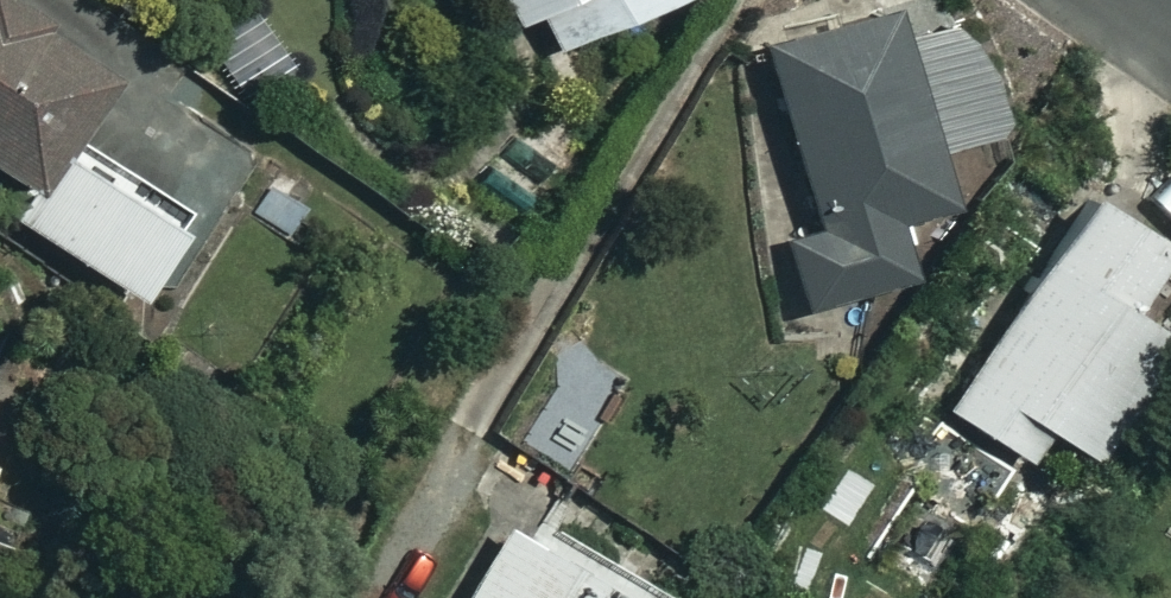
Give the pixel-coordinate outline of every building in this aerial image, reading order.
[(98,56),(14,0),(0,0),(0,155),(22,170),(49,129),(98,56)] [(548,38),(611,0),(526,0),(548,38)] [(878,0),(860,0),(751,38),(817,228),(778,241),(800,303),(903,267),(883,208),(936,190),(922,149),(994,124),(955,14),(890,36),(878,0)] [(0,203),(0,204),(113,279),(163,204),(49,129),(22,170),(0,203)] [(1077,441),(1154,318),(1112,292),(1154,224),(1078,177),(939,401),(1015,449),(1036,415),(1077,441)] [(551,389),(514,436),(567,477),(604,429),(551,389)] [(509,499),(450,597),(659,597),(663,592),(509,499)] [(1075,589),(1069,597),(1088,597),(1075,589)]
